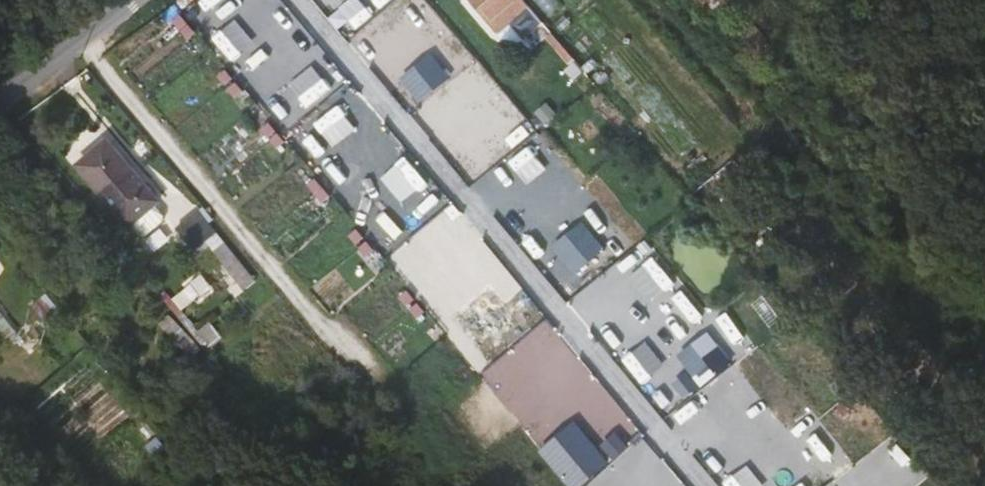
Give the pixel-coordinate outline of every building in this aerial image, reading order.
[(527,0),(487,0),(510,28),(522,19),(514,9),(527,0)] [(724,4),(731,12),(741,5),(736,0),(721,0),(724,4)] [(400,66),(419,50),(397,24),(378,39),(400,66)] [(393,71),(400,66),(378,39),(371,45),(393,71)] [(761,67),(758,70),(782,98),(784,96),(761,67)] [(453,129),(473,114),(450,87),(436,98),(447,111),(442,115),(453,129)] [(447,133),(453,129),(442,115),(437,119),(447,133)] [(114,144),(101,156),(153,217),(168,205),(114,144)] [(139,229),(153,217),(101,156),(86,168),(139,229)] [(177,239),(194,259),(203,254),(244,302),(255,292),(196,224),(177,239)] [(11,263),(0,250),(0,271),(11,263)] [(0,289),(0,319),(22,345),(37,333),(1,289),(0,289)]
